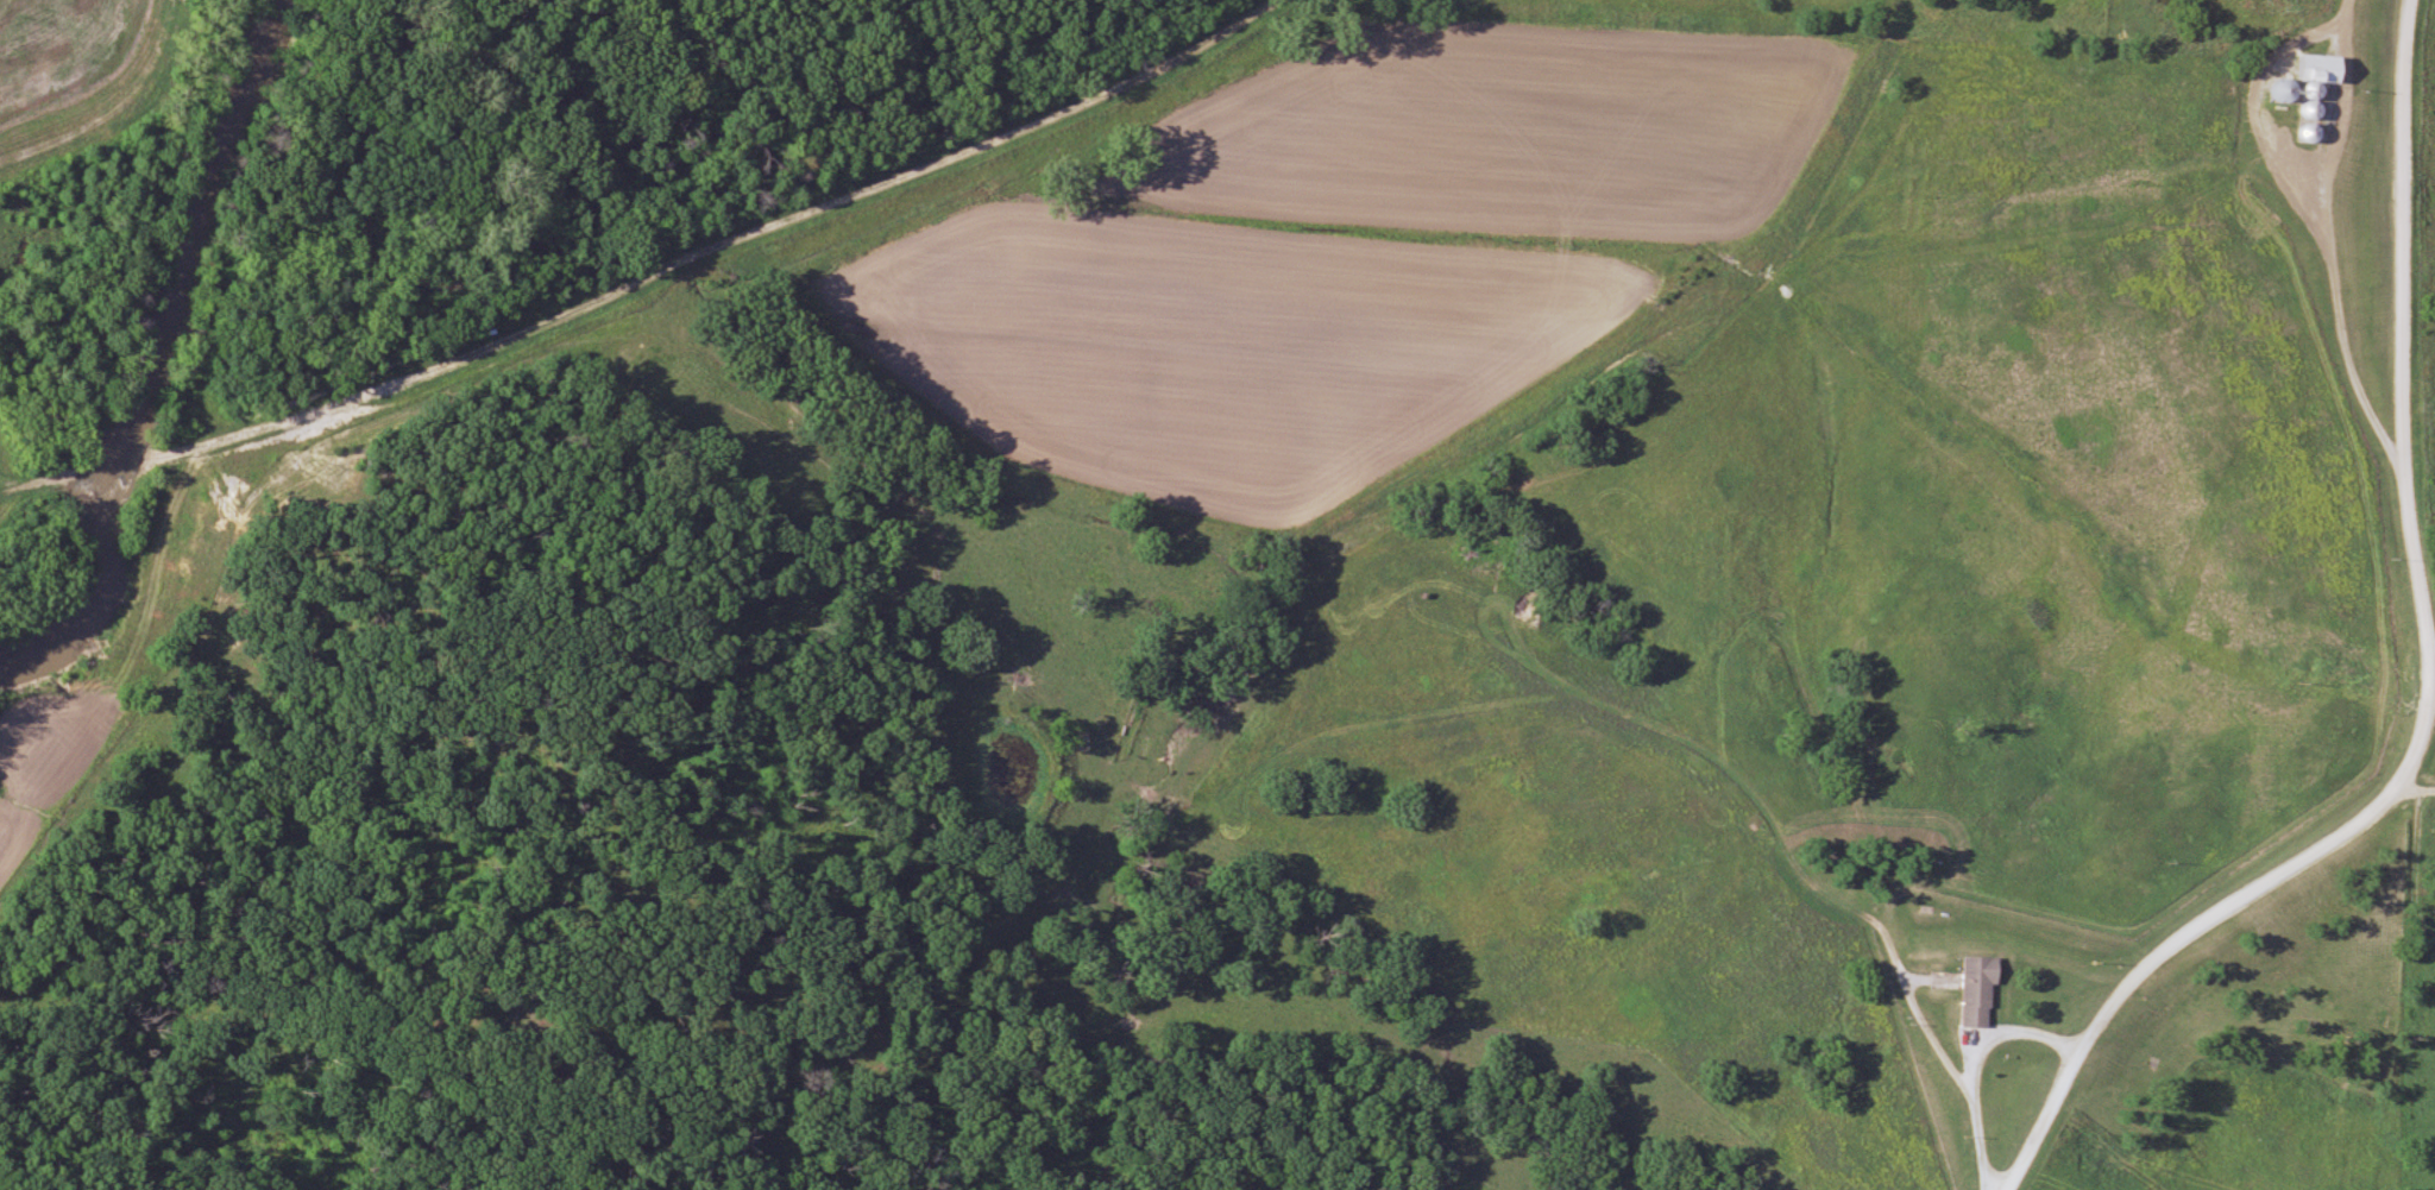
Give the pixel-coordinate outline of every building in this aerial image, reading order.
[(2346,56),(2304,54),(2303,80),(2279,79),(2278,101),(2304,102),(2304,93),(2320,94),(2321,83),(2345,84),(2346,56)] [(1964,1027),(1994,1028),(1995,958),(1965,957),(1964,1027)]
